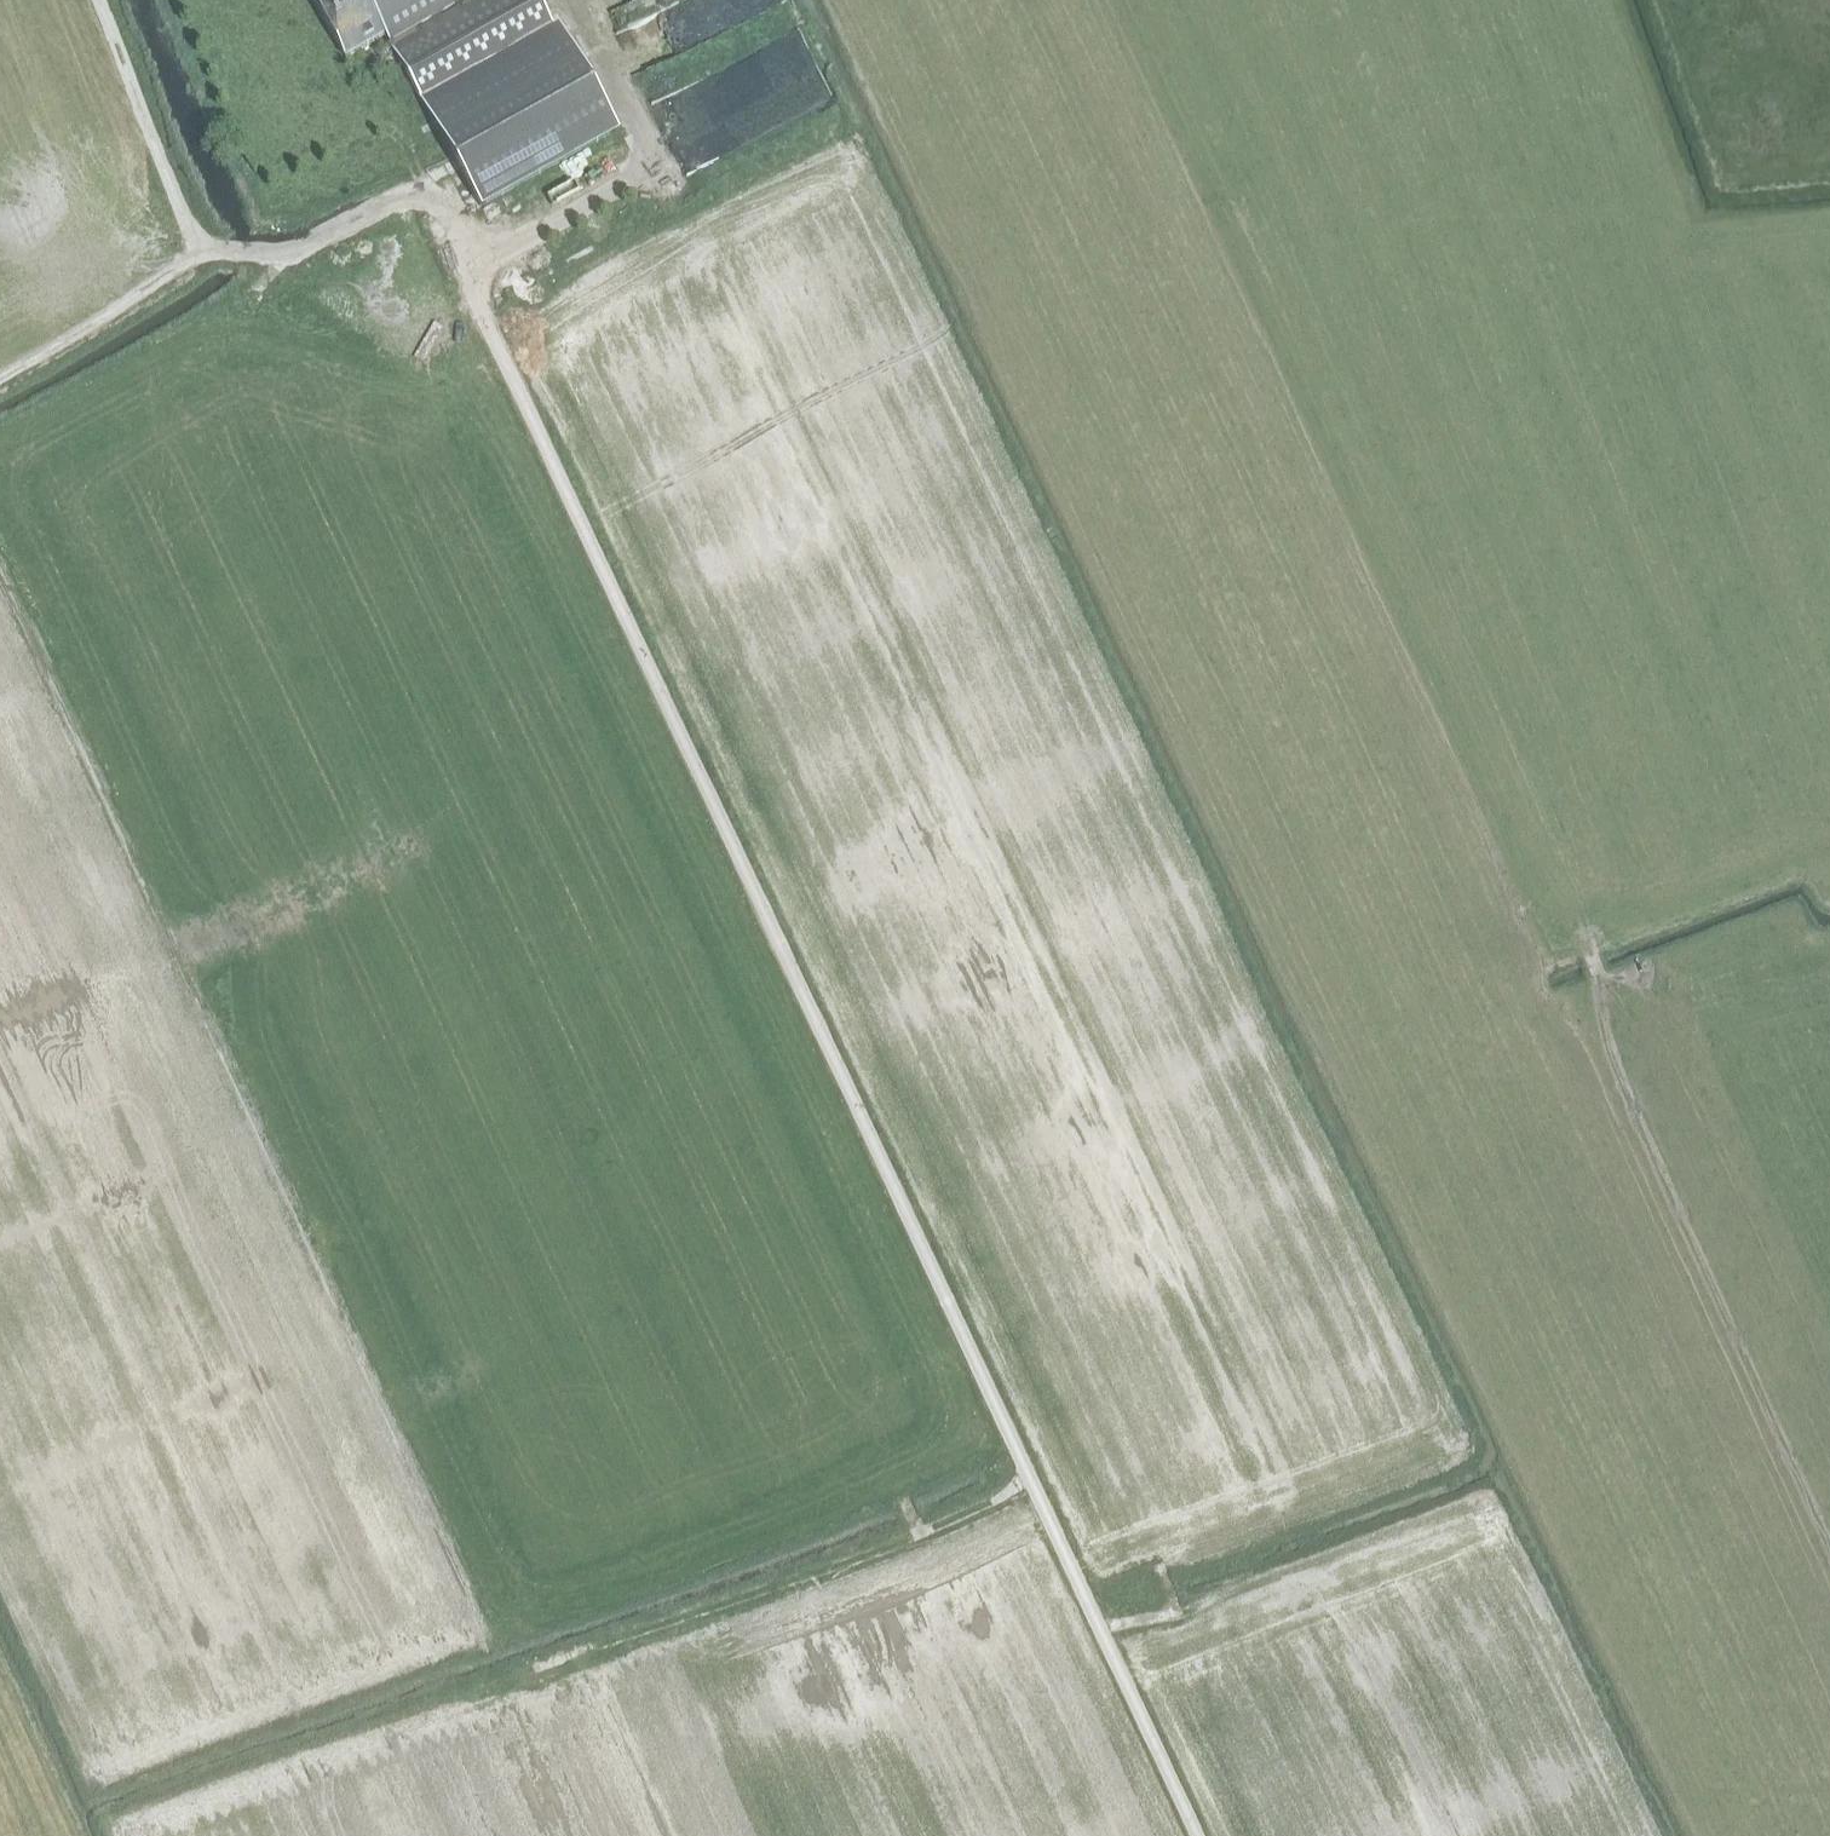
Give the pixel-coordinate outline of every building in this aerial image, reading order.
[(311,1),(344,57),(384,33),(486,209),(619,131),(558,27),(556,28),(540,0),(472,0),(415,33),(413,30),(465,0),(312,0),(311,1)] [(740,20),(781,0),(730,0),(740,20)] [(789,116),(830,99),(804,35),(692,82),(711,127),(693,134),(703,159),(737,145),(729,125),(732,123),(725,105),(755,92),(765,116),(785,107),(789,116)]
